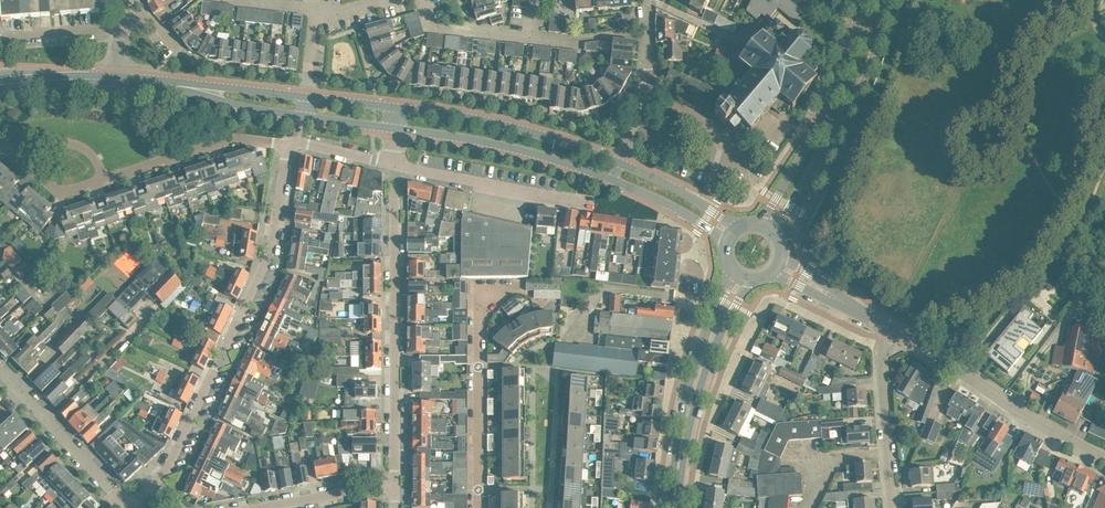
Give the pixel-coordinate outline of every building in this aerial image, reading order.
[(10,0),(0,0),(1,19),(11,18),(10,0)] [(19,0),(10,0),(11,18),(21,18),(19,0)] [(30,0),(19,0),(21,18),(31,17),(30,0)] [(40,0),(30,0),(31,17),(41,16),(40,0)] [(50,0),(40,0),(41,16),(51,15),(50,0)] [(60,0),(50,0),(51,15),(61,15),(60,0)] [(70,0),(60,0),(61,15),(71,14),(70,0)] [(80,0),(70,0),(71,14),(81,13),(80,0)] [(90,0),(80,0),(81,13),(91,13),(90,0)] [(100,0),(90,0),(91,13),(101,12),(100,0)] [(154,14),(165,8),(161,1),(164,0),(146,0),(154,14)] [(576,12),(593,11),(593,8),(598,8),(598,11),(631,8),(630,0),(575,0),(576,12)] [(693,0),(689,8),(700,13),(699,14),(701,14),(707,0),(692,0),(693,0)] [(748,12),(756,20),(764,11),(771,17),(778,8),(797,24),(805,14),(801,11),(788,0),(753,0),(748,12)] [(210,16),(211,2),(203,1),(201,15),(210,16)] [(497,14),(493,1),(473,7),(477,20),(489,17),(492,25),(504,22),(502,13),(497,14)] [(218,17),(220,3),(211,2),(210,16),(218,17)] [(225,18),(227,4),(220,3),(218,17),(225,18)] [(232,18),(233,7),(234,5),(227,4),(225,18),(232,18)] [(805,6),(801,11),(805,14),(807,16),(811,11),(805,6)] [(245,25),(247,9),(238,8),(237,21),(241,21),(240,25),(245,25)] [(179,36),(195,23),(189,16),(192,14),(192,12),(189,9),(170,25),(179,36)] [(255,23),(256,10),(247,9),(245,25),(246,25),(246,22),(255,23)] [(738,26),(718,16),(718,15),(706,10),(702,19),(734,34),(738,26)] [(274,25),(275,12),(266,11),(264,24),(274,25)] [(282,26),(284,13),(275,12),(274,25),(282,26)] [(420,21),(418,12),(405,15),(407,24),(420,21)] [(301,28),(302,19),(303,15),(294,14),(292,27),(301,28)] [(680,21),(674,18),(668,19),(668,15),(656,14),(656,21),(656,32),(674,33),(674,35),(680,35),(687,38),(689,35),(686,34),(690,25),(680,21)] [(561,33),(563,20),(557,19),(555,32),(561,33)] [(570,21),(563,20),(561,33),(569,34),(570,21)] [(793,109),(817,80),(813,77),(817,73),(808,65),(811,62),(806,58),(807,58),(806,57),(809,53),(810,54),(811,52),(810,51),(811,47),(812,47),(812,44),(811,45),(809,41),(810,40),(809,38),(808,39),(805,36),(805,35),(803,34),(803,35),(799,34),(799,33),(796,33),(796,34),(792,36),(792,35),(788,32),(788,30),(776,20),(766,31),(766,32),(763,35),(763,34),(760,38),(742,60),(741,60),(738,63),(741,65),(739,68),(740,72),(748,79),(744,83),(743,83),(742,84),(742,85),(734,95),(733,94),(732,95),(733,96),(724,106),(724,105),(715,116),(725,125),(726,125),(730,129),(734,132),(735,132),(736,134),(738,136),(740,137),(743,137),(745,136),(747,134),(748,132),(749,130),(751,132),(753,130),(752,129),(770,108),(771,109),(772,108),(780,114),(785,114),(790,107),(793,109)] [(390,34),(386,21),(366,27),(370,40),(390,34)] [(423,29),(420,21),(407,24),(410,32),(423,29)] [(187,47),(204,34),(195,23),(179,36),(187,47)] [(424,35),(423,29),(410,32),(412,39),(424,35)] [(687,52),(687,43),(680,43),(680,35),(674,35),(674,33),(656,32),(657,43),(663,43),(664,62),(682,61),(681,52),(687,52)] [(206,59),(216,41),(204,34),(187,47),(190,50),(206,59)] [(394,48),(390,34),(370,40),(374,54),(394,48)] [(442,48),(444,36),(434,34),(433,48),(431,47),(430,51),(437,52),(438,48),(442,48)] [(458,50),(460,37),(446,36),(444,49),(458,50)] [(467,52),(469,38),(460,37),(458,50),(467,52)] [(486,54),(487,40),(478,39),(477,53),(486,54)] [(633,56),(634,42),(614,39),(613,50),(612,54),(633,56)] [(495,55),(496,42),(487,40),(486,54),(495,55)] [(735,46),(722,40),(719,45),(717,51),(731,57),(735,46)] [(227,63),(229,42),(216,41),(206,59),(209,61),(227,63)] [(597,52),(598,41),(585,43),(584,50),(597,52)] [(241,64),(243,44),(229,42),(227,63),(241,64)] [(513,57),(515,44),(506,43),(505,56),(513,57)] [(255,66),(257,45),(243,44),(241,64),(255,66)] [(522,58),(524,45),(515,44),(513,57),(522,58)] [(268,67),(271,47),(257,45),(255,66),(268,67)] [(541,60),(542,47),(534,46),(532,59),(541,60)] [(282,69),(285,49),(271,47),(268,67),(282,69)] [(550,61),(552,48),(542,47),(541,60),(550,61)] [(386,72),(402,59),(394,48),(374,54),(375,57),(386,72)] [(296,70),(299,50),(285,49),(282,69),(296,70)] [(567,63),(568,50),(560,49),(558,62),(567,63)] [(578,51),(568,50),(567,63),(566,69),(572,70),(573,64),(576,64),(578,51)] [(727,65),(731,57),(717,51),(714,57),(721,60),(721,62),(727,65)] [(631,74),(633,56),(612,54),(610,68),(628,78),(631,74)] [(404,83),(414,65),(402,59),(386,72),(389,75),(404,83)] [(439,89),(442,69),(443,63),(438,63),(437,68),(428,67),(426,87),(439,89)] [(453,91),(456,70),(456,65),(443,63),(442,69),(439,89),(453,91)] [(426,87),(428,67),(414,65),(404,83),(408,85),(426,87)] [(620,93),(628,78),(610,68),(604,80),(616,96),(620,93)] [(467,92),(469,72),(456,70),(453,91),(467,92)] [(700,82),(681,75),(671,70),(668,73),(668,76),(667,81),(682,87),(681,89),(691,93),(694,88),(715,97),(718,90),(700,82)] [(481,94),(483,73),(469,72),(467,92),(481,94)] [(495,95),(497,75),(483,73),(481,94),(495,95)] [(551,102),(552,89),(553,81),(554,78),(554,75),(539,73),(538,80),(536,100),(551,102)] [(509,97),(511,77),(497,75),(495,95),(509,97)] [(522,98),(525,78),(511,77),(509,97),(522,98)] [(536,100),(538,80),(525,78),(522,98),(536,100)] [(603,107),(616,96),(604,80),(593,88),(598,108),(603,107)] [(563,111),(566,91),(557,90),(558,82),(553,81),(552,89),(551,102),(550,109),(563,111)] [(598,108),(593,88),(580,92),(577,112),(582,113),(598,108)] [(577,112),(580,92),(566,91),(563,111),(577,112)] [(261,154),(255,156),(253,149),(238,154),(245,173),(253,170),(255,176),(258,175),(261,185),(265,184),(267,172),(261,154)] [(245,173),(238,154),(225,158),(227,165),(221,167),(227,185),(239,182),(237,175),(245,173)] [(310,176),(311,170),(313,159),(303,157),(300,158),(296,189),(296,194),(303,195),(303,191),(311,193),(313,177),(310,176)] [(325,195),(332,164),(321,161),(315,160),(313,171),(319,172),(317,180),(321,181),(319,193),(325,195)] [(227,185),(221,167),(215,169),(213,162),(199,167),(205,186),(213,183),(215,189),(227,185)] [(333,215),(334,211),(340,185),(345,166),(332,164),(325,195),(323,201),(321,211),(320,214),(333,215)] [(363,171),(352,168),(351,168),(345,167),(345,166),(340,185),(348,187),(347,190),(351,191),(348,206),(356,208),(358,197),(363,171)] [(197,188),(205,186),(199,167),(185,171),(187,178),(181,180),(187,198),(199,194),(197,188)] [(382,175),(363,171),(358,197),(356,208),(355,214),(354,218),(381,218),(382,175)] [(20,190),(15,186),(19,181),(8,172),(0,181),(0,190),(2,192),(0,194),(0,200),(7,206),(20,190)] [(175,182),(173,175),(160,180),(165,199),(168,207),(183,203),(182,200),(187,198),(181,180),(175,182)] [(165,199),(160,180),(145,184),(147,191),(142,193),(147,211),(159,207),(157,201),(165,199)] [(415,213),(422,185),(410,182),(408,185),(408,199),(412,200),(410,212),(415,213)] [(429,205),(433,187),(422,185),(415,213),(422,214),(424,204),(429,205)] [(442,219),(445,207),(441,207),(443,201),(445,190),(433,187),(433,188),(433,187),(429,205),(430,205),(427,219),(435,221),(435,218),(442,219)] [(147,211),(142,193),(136,195),(133,188),(119,193),(126,212),(134,209),(136,215),(147,211)] [(23,219),(40,198),(29,189),(25,194),(20,190),(7,206),(23,219)] [(528,278),(530,260),(532,229),(468,214),(472,196),(448,191),(445,207),(442,219),(438,235),(438,238),(448,237),(454,237),(461,237),(461,246),(461,253),(447,254),(447,272),(447,280),(453,280),(461,280),(461,279),(468,279),(528,278)] [(118,214),(126,212),(119,193),(105,198),(107,204),(101,206),(107,224),(120,220),(118,214)] [(52,217),(47,213),(52,208),(40,198),(23,219),(40,233),(45,226),(52,217)] [(107,224),(101,206),(96,208),(94,201),(79,206),(85,225),(90,239),(99,236),(96,228),(107,224)] [(85,225),(79,206),(65,211),(67,217),(61,219),(63,223),(56,225),(56,229),(55,240),(67,236),(67,237),(79,233),(82,242),(90,239),(85,225)] [(231,219),(241,221),(243,210),(233,209),(231,219)] [(555,229),(557,211),(538,209),(536,234),(546,235),(547,229),(555,229)] [(308,212),(297,210),(295,223),(302,224),(301,229),(311,230),(311,227),(319,228),(320,221),(337,223),(339,217),(308,212)] [(574,245),(579,214),(566,212),(564,228),(569,229),(566,244),(574,245)] [(589,244),(590,234),(593,216),(582,214),(577,247),(583,248),(584,244),(589,244)] [(204,224),(220,226),(222,218),(205,216),(204,224)] [(599,251),(604,217),(593,216),(590,234),(594,234),(592,250),(599,251)] [(613,237),(615,219),(604,217),(599,251),(600,251),(599,257),(605,258),(608,236),(613,237)] [(622,254),(627,221),(615,219),(613,237),(616,237),(614,253),(622,254)] [(381,233),(381,221),(354,220),(354,233),(381,233)] [(639,257),(644,223),(632,221),(630,240),(635,240),(633,254),(637,254),(636,257),(639,257)] [(423,240),(424,233),(426,224),(417,222),(416,226),(419,226),(419,233),(408,233),(408,240),(423,240)] [(654,243),(656,225),(657,225),(644,223),(639,257),(638,268),(645,269),(648,242),(654,243)] [(51,225),(45,233),(55,240),(56,229),(51,225)] [(663,226),(658,226),(657,237),(650,287),(676,290),(677,287),(674,286),(676,271),(679,271),(679,267),(676,267),(677,259),(680,260),(681,256),(678,256),(681,231),(662,229),(663,226)] [(255,247),(258,234),(236,230),(234,244),(255,247)] [(309,241),(311,234),(294,231),(292,244),(328,250),(329,250),(330,244),(309,241)] [(381,245),(381,233),(354,233),(354,245),(381,245)] [(225,237),(218,236),(200,234),(199,238),(224,242),(225,237)] [(224,247),(224,242),(199,238),(198,244),(224,247)] [(438,240),(423,240),(408,240),(408,253),(432,253),(432,247),(438,247),(438,240)] [(253,261),(255,247),(234,244),(232,258),(253,261)] [(327,256),(328,250),(292,244),(290,257),(307,260),(308,253),(327,256)] [(342,257),(343,245),(336,245),(334,257),(342,257)] [(381,258),(381,245),(354,245),(354,258),(381,258)] [(16,253),(10,247),(6,251),(5,252),(3,260),(5,262),(16,253)] [(596,272),(599,251),(592,250),(589,271),(596,272)] [(12,270),(22,260),(16,253),(5,262),(12,270)] [(556,253),(554,268),(554,275),(562,276),(564,254),(556,253)] [(430,255),(419,255),(408,255),(408,280),(447,280),(447,272),(426,272),(426,264),(430,264),(430,255)] [(306,267),(306,266),(307,260),(290,257),(288,270),(298,272),(319,276),(319,281),(325,282),(326,271),(318,270),(318,269),(306,267)] [(182,284),(156,259),(135,281),(136,281),(116,301),(128,313),(146,294),(154,302),(158,298),(163,304),(182,284)] [(21,279),(32,270),(24,261),(14,271),(21,279)] [(1038,274),(1053,285),(1057,278),(1047,271),(1050,267),(1045,264),(1038,274)] [(381,280),(381,265),(370,265),(368,265),(368,267),(363,267),(359,272),(352,272),(352,273),(352,280),(363,280),(368,280),(381,280)] [(0,270),(0,273),(5,280),(12,275),(5,266),(0,270)] [(210,266),(210,267),(208,271),(215,274),(217,270),(210,266)] [(243,288),(249,275),(237,269),(234,274),(220,268),(217,275),(231,282),(243,288)] [(26,277),(31,282),(39,275),(34,270),(26,277)] [(573,276),(584,278),(585,271),(574,270),(573,276)] [(607,282),(608,273),(597,272),(596,281),(607,282)] [(622,284),(623,275),(608,273),(607,282),(622,284)] [(302,281),(297,279),(287,274),(281,286),(309,299),(311,293),(299,288),(302,281)] [(638,277),(623,275),(622,284),(636,285),(638,277)] [(188,283),(200,289),(203,282),(191,276),(188,283)] [(561,291),(561,285),(562,277),(551,276),(551,283),(527,282),(526,290),(534,290),(553,291),(561,291)] [(468,294),(468,279),(461,279),(461,280),(453,280),(453,295),(468,294)] [(352,288),(352,281),(352,280),(345,280),(345,281),(340,281),(340,288),(352,288)] [(381,296),(381,280),(368,280),(363,280),(363,296),(370,296),(381,296)] [(54,286),(49,281),(40,290),(44,295),(54,286)] [(237,300),(243,288),(231,282),(225,294),(237,300)] [(443,295),(443,287),(427,287),(427,282),(409,282),(409,284),(408,285),(408,287),(409,288),(409,295),(420,295),(443,295)] [(316,284),(311,293),(309,299),(317,304),(318,300),(320,286),(316,284)] [(309,299),(281,286),(276,298),(291,305),(294,299),(306,304),(309,299)] [(32,297),(30,295),(24,289),(17,296),(24,304),(32,297)] [(552,299),(553,291),(534,290),(534,299),(552,299)] [(95,322),(117,300),(110,292),(87,315),(95,322)] [(467,310),(468,294),(453,295),(453,310),(467,310)] [(610,296),(609,313),(612,314),(611,314),(619,315),(621,297),(610,296)] [(227,323),(233,310),(235,305),(217,297),(209,314),(227,323)] [(433,297),(425,297),(408,297),(408,310),(438,310),(438,311),(442,311),(442,303),(433,303),(433,297)] [(523,308),(514,297),(508,302),(516,313),(523,308)] [(270,309),(302,324),(304,318),(288,310),(291,305),(276,298),(270,309)] [(30,312),(31,311),(38,304),(34,299),(25,307),(30,312)] [(338,300),(329,300),(325,300),(321,300),(320,311),(338,312),(338,300)] [(516,313),(508,302),(501,307),(510,318),(516,313)] [(43,309),(38,304),(31,311),(36,316),(43,309)] [(381,319),(381,305),(361,305),(361,319),(362,319),(381,319)] [(56,312),(51,306),(42,314),(48,320),(56,312)] [(673,321),(674,308),(655,306),(655,311),(638,309),(637,316),(641,317),(640,318),(673,321)] [(3,322),(1,319),(9,312),(4,307),(0,310),(0,325),(3,322)] [(1025,307),(985,354),(983,352),(983,353),(1008,374),(1008,373),(1008,372),(1024,352),(1016,345),(1022,338),(1030,345),(1042,330),(1029,319),(1033,315),(1024,308),(1025,307)] [(302,324),(270,309),(265,321),(280,328),(287,332),(290,326),(295,328),(299,330),(300,327),(302,324)] [(447,317),(447,311),(442,311),(438,311),(438,310),(408,310),(408,323),(425,323),(425,317),(447,317)] [(556,335),(558,325),(552,325),(553,313),(541,314),(540,310),(535,311),(541,337),(552,336),(552,335),(556,335)] [(541,337),(535,311),(529,312),(530,317),(520,320),(530,341),(541,337)] [(670,341),(673,321),(640,318),(619,315),(611,314),(612,314),(609,313),(600,313),(599,318),(595,318),(594,333),(659,339),(670,341)] [(784,341),(785,338),(793,322),(772,313),(767,322),(774,325),(771,332),(778,335),(777,338),(784,341)] [(218,340),(227,323),(209,314),(202,329),(207,332),(206,334),(218,340)] [(63,354),(94,323),(86,315),(74,327),(71,325),(52,344),(63,354)] [(15,325),(19,322),(15,317),(6,325),(7,326),(2,330),(0,327),(0,338),(15,325)] [(381,333),(381,319),(362,319),(362,326),(365,326),(365,333),(381,333)] [(530,341),(520,320),(511,326),(508,322),(504,326),(520,347),(530,341)] [(39,357),(45,350),(46,347),(42,343),(57,328),(50,321),(34,338),(33,338),(29,343),(20,352),(12,360),(28,375),(36,367),(39,365),(34,360),(38,356),(39,357)] [(280,328),(265,321),(259,333),(286,346),(297,351),(299,345),(277,335),(280,328)] [(342,329),(330,329),(330,321),(320,321),(320,329),(320,338),(342,337),(342,329)] [(799,344),(806,329),(793,322),(785,338),(799,344)] [(319,332),(302,324),(300,327),(308,331),(304,340),(310,342),(313,344),(319,332)] [(12,341),(9,338),(13,334),(14,335),(18,331),(19,332),(20,331),(15,325),(0,338),(0,352),(12,341)] [(467,326),(461,326),(453,326),(453,341),(458,341),(467,341),(467,326)] [(520,347),(504,326),(499,330),(502,333),(494,341),(504,349),(499,355),(488,355),(488,363),(506,363),(512,355),(520,347)] [(1053,365),(1079,370),(1090,373),(1096,374),(1104,333),(1070,326),(1066,347),(1056,346),(1053,365)] [(433,328),(425,328),(408,328),(408,341),(440,341),(440,334),(433,334),(433,328)] [(820,335),(806,329),(799,344),(813,351),(820,335)] [(33,338),(34,338),(29,332),(23,336),(19,340),(20,341),(16,345),(12,341),(0,352),(0,355),(6,361),(14,354),(24,346),(29,342),(29,343),(33,338)] [(286,346),(259,333),(253,344),(263,349),(268,352),(271,346),(283,351),(286,346)] [(218,340),(206,334),(205,334),(202,339),(203,340),(200,347),(192,343),(189,348),(198,352),(210,357),(218,340)] [(670,343),(651,340),(651,344),(640,343),(640,340),(626,338),(607,336),(606,349),(625,351),(639,353),(668,356),(670,343)] [(342,345),(342,337),(320,338),(319,346),(342,345)] [(440,348),(440,341),(408,341),(408,354),(425,354),(426,348),(440,348)] [(467,356),(467,341),(458,341),(458,347),(456,347),(456,356),(467,356)] [(381,357),(381,342),(370,342),(360,342),(360,356),(381,357)] [(638,365),(639,353),(625,351),(606,349),(598,348),(556,342),(553,366),(610,373),(619,375),(637,377),(638,365)] [(840,364),(848,348),(834,342),(831,348),(825,344),(818,357),(813,369),(819,372),(825,360),(825,361),(827,358),(840,364)] [(765,344),(762,351),(776,357),(779,351),(765,344)] [(73,346),(42,377),(34,384),(42,393),(50,385),(61,374),(58,371),(78,351),(73,346)] [(265,355),(260,352),(250,347),(244,359),(280,376),(283,371),(262,361),(265,355)] [(862,355),(848,348),(840,364),(855,371),(862,355)] [(776,357),(762,351),(760,357),(772,363),(774,363),(776,357)] [(204,370),(210,357),(198,352),(192,364),(204,370)] [(298,352),(293,363),(300,366),(305,355),(300,352),(298,352)] [(64,394),(69,389),(65,385),(92,359),(87,353),(43,396),(53,405),(64,394)] [(667,368),(668,356),(639,353),(638,365),(667,368)] [(813,369),(818,357),(812,354),(801,376),(807,380),(808,380),(813,369)] [(381,370),(381,357),(360,356),(360,369),(360,370),(381,370)] [(449,363),(449,356),(420,356),(420,364),(413,364),(413,378),(431,378),(431,367),(440,368),(440,363),(449,363)] [(280,376),(244,359),(239,371),(254,378),(257,372),(269,378),(278,380),(280,376)] [(782,367),(774,363),(772,363),(769,369),(756,362),(749,376),(770,386),(777,373),(779,374),(793,381),(803,387),(807,380),(801,376),(797,374),(782,367)] [(924,400),(930,384),(920,377),(924,371),(914,364),(897,391),(908,397),(909,396),(920,403),(919,404),(922,406),(916,421),(925,424),(933,404),(924,400)] [(147,390),(111,369),(104,376),(145,394),(147,390)] [(167,374),(160,371),(155,369),(153,374),(157,376),(158,376),(165,379),(167,374)] [(1083,388),(1090,375),(1089,375),(1090,373),(1079,370),(1073,382),(1068,380),(1061,393),(1063,394),(1053,413),(1062,418),(1073,399),(1076,401),(1083,389),(1083,388)] [(254,378),(239,371),(233,383),(268,400),(271,394),(263,390),(266,384),(254,378)] [(525,379),(525,371),(500,371),(500,378),(504,378),(504,389),(525,389),(525,388),(526,379),(525,379)] [(618,384),(619,375),(610,373),(609,382),(618,384)] [(193,392),(199,380),(187,374),(181,386),(193,392)] [(305,375),(300,397),(315,400),(320,379),(305,375)] [(369,376),(360,376),(345,375),(338,375),(338,388),(351,388),(351,399),(376,399),(376,384),(364,384),(364,376),(369,376)] [(1075,425),(1080,415),(1099,381),(1090,375),(1083,388),(1083,389),(1076,401),(1073,399),(1062,418),(1075,425)] [(764,400),(770,386),(749,376),(742,390),(757,397),(761,399),(764,400)] [(431,390),(431,378),(413,378),(413,392),(420,392),(420,399),(449,399),(449,393),(440,393),(440,390),(431,390)] [(566,389),(565,397),(586,398),(590,398),(590,392),(586,392),(587,379),(566,378),(566,381),(566,380),(564,389),(566,389)] [(855,378),(844,379),(833,380),(830,387),(844,386),(856,385),(855,378)] [(80,435),(105,411),(117,400),(116,399),(119,395),(125,389),(114,381),(105,389),(111,395),(94,412),(88,405),(82,411),(77,416),(69,423),(80,435)] [(663,400),(665,388),(654,387),(654,383),(646,382),(644,398),(663,400)] [(933,404),(936,395),(940,385),(931,382),(930,384),(924,400),(933,404)] [(268,400),(233,383),(227,394),(243,402),(246,395),(266,405),(268,400)] [(187,405),(193,392),(181,386),(175,399),(187,405)] [(844,386),(830,387),(818,388),(819,395),(841,394),(843,408),(857,407),(866,407),(868,405),(867,400),(865,398),(865,391),(844,393),(844,386)] [(525,389),(504,389),(500,389),(500,396),(504,395),(504,407),(526,407),(526,406),(525,406),(526,397),(525,397),(525,389)] [(82,401),(87,396),(81,390),(71,401),(70,400),(59,411),(59,412),(67,421),(75,414),(80,409),(84,404),(82,401)] [(966,418),(967,417),(975,404),(957,392),(949,405),(952,407),(947,414),(958,421),(962,415),(966,418)] [(252,406),(243,402),(227,394),(222,406),(263,426),(265,420),(261,418),(249,412),(252,406)] [(585,410),(586,398),(565,397),(565,398),(563,407),(564,407),(564,414),(563,414),(585,416),(589,416),(589,410),(585,410)] [(468,415),(468,400),(456,399),(456,415),(459,415),(468,415)] [(662,408),(661,408),(652,407),(652,401),(635,399),(633,411),(620,409),(619,415),(625,416),(637,417),(641,418),(661,420),(662,408)] [(775,406),(764,400),(761,399),(758,405),(781,416),(784,410),(775,406)] [(150,409),(143,406),(138,401),(133,407),(141,410),(148,414),(150,409)] [(751,408),(746,406),(737,401),(730,414),(745,422),(751,408)] [(445,405),(446,405),(446,403),(413,403),(413,414),(431,414),(441,414),(445,405)] [(977,424),(980,420),(986,411),(975,404),(967,417),(969,419),(964,426),(958,440),(963,443),(969,430),(972,432),(977,424)] [(758,405),(755,412),(769,418),(777,423),(781,416),(758,405)] [(177,427),(183,415),(170,409),(165,406),(159,419),(177,427)] [(263,426),(222,406),(216,418),(232,425),(235,418),(251,426),(249,429),(253,430),(263,435),(267,428),(263,426)] [(376,411),(372,411),(359,411),(359,407),(342,407),(342,422),(376,422),(376,411)] [(526,407),(504,407),(500,407),(500,413),(504,413),(504,425),(526,425),(526,407)] [(146,418),(148,414),(141,410),(139,415),(146,418)] [(109,416),(105,411),(80,435),(88,444),(101,431),(98,427),(109,416)] [(431,419),(431,414),(413,414),(413,426),(447,426),(447,419),(431,419)] [(584,428),(585,416),(563,414),(562,432),(584,434),(588,434),(588,428),(584,428)] [(737,436),(745,422),(730,414),(723,429),(737,436)] [(4,452),(28,430),(15,415),(0,429),(0,447),(4,452)] [(989,432),(998,419),(991,415),(983,428),(989,432)] [(606,416),(605,430),(612,431),(612,424),(619,425),(620,418),(606,416)] [(640,423),(641,418),(637,417),(625,416),(624,423),(638,424),(640,423)] [(164,448),(165,447),(152,440),(146,436),(121,417),(99,438),(91,446),(125,483),(143,466),(144,467),(164,448)] [(171,440),(177,427),(159,419),(158,418),(152,431),(158,434),(171,440)] [(841,418),(825,420),(820,420),(821,428),(842,426),(841,418)] [(279,420),(274,430),(282,434),(286,433),(288,425),(279,420)] [(821,439),(821,428),(820,420),(777,423),(771,436),(761,454),(780,459),(789,442),(821,439)] [(927,420),(924,428),(922,432),(921,435),(934,441),(940,425),(927,420)] [(232,429),(226,427),(216,422),(211,434),(238,447),(241,441),(229,436),(232,429)] [(376,422),(342,422),(336,422),(336,429),(358,429),(358,433),(353,435),(353,438),(376,438),(376,434),(376,422)] [(658,439),(660,425),(643,422),(641,437),(658,439)] [(306,438),(313,438),(318,438),(318,434),(313,434),(314,423),(303,423),(306,438)] [(998,423),(992,433),(988,439),(992,441),(985,453),(978,448),(973,458),(994,471),(1015,439),(1007,434),(1009,430),(998,423)] [(1092,424),(1088,432),(1104,440),(1104,430),(1092,424)] [(526,426),(526,425),(504,425),(500,425),(500,431),(504,431),(504,443),(524,443),(524,441),(525,441),(526,432),(525,432),(525,426),(526,426)] [(447,433),(447,426),(413,426),(413,437),(431,437),(431,433),(447,433)] [(467,437),(468,426),(457,426),(457,437),(467,437)] [(853,426),(846,426),(847,445),(869,443),(868,427),(854,428),(853,426)] [(263,435),(253,430),(250,435),(258,439),(262,438),(263,435)] [(37,439),(29,431),(17,443),(7,452),(10,456),(2,465),(0,466),(0,473),(18,457),(37,439)] [(761,454),(771,436),(762,431),(755,443),(742,436),(739,443),(761,454)] [(168,441),(155,434),(148,432),(146,436),(152,440),(165,447),(168,441)] [(583,445),(584,434),(562,432),(562,433),(563,433),(563,434),(561,443),(562,443),(562,450),(583,452),(587,452),(587,446),(583,445)] [(1030,467),(1043,443),(1025,433),(1012,457),(1030,467)] [(238,447),(211,434),(205,446),(223,454),(226,456),(229,450),(235,453),(238,447)] [(290,472),(288,457),(283,458),(281,450),(285,449),(283,437),(272,439),(274,451),(275,450),(278,472),(281,488),(281,490),(293,488),(293,486),(297,485),(294,471),(290,472)] [(301,451),(308,450),(305,437),(299,438),(301,451)] [(345,474),(343,461),(342,455),(340,455),(336,455),(335,457),(331,457),(329,445),(331,444),(330,437),(321,439),(327,477),(345,474)] [(439,437),(431,437),(413,437),(413,449),(453,449),(453,442),(439,442),(439,437)] [(327,477),(321,439),(321,438),(314,439),(318,460),(313,461),(315,468),(317,479),(327,477)] [(657,453),(658,442),(640,440),(635,439),(635,444),(628,443),(620,443),(620,450),(631,450),(638,451),(642,451),(646,451),(657,453)] [(376,440),(353,440),(353,455),(376,455),(376,440)] [(20,475),(47,450),(39,441),(20,459),(23,462),(15,469),(20,475)] [(253,443),(249,441),(245,450),(251,454),(255,456),(253,443)] [(524,443),(504,443),(500,443),(500,449),(504,449),(504,461),(525,461),(525,459),(526,450),(524,450),(524,443)] [(758,470),(761,454),(739,443),(736,449),(739,451),(747,455),(750,457),(748,467),(758,470)] [(290,446),(294,471),(297,485),(297,486),(310,484),(308,473),(306,466),(302,467),(298,444),(290,446)] [(736,466),(739,451),(736,449),(732,449),(717,445),(713,460),(729,464),(736,466)] [(223,454),(205,446),(200,457),(227,471),(243,478),(244,479),(246,473),(236,468),(230,465),(229,465),(220,460),(223,454)] [(1040,449),(1033,462),(1044,468),(1049,454),(1040,449)] [(582,463),(583,452),(562,450),(562,452),(561,452),(560,461),(561,461),(561,468),(582,469),(586,470),(586,463),(582,463)] [(620,459),(621,451),(610,450),(604,450),(604,458),(609,458),(620,459)] [(454,452),(454,463),(454,469),(467,469),(467,453),(454,452)] [(37,482),(58,462),(49,453),(35,466),(39,470),(29,480),(34,485),(37,482)] [(258,471),(255,456),(251,454),(246,466),(258,471)] [(781,469),(780,459),(761,454),(758,470),(757,477),(795,474),(794,468),(781,469)] [(454,469),(454,463),(430,463),(430,456),(413,456),(413,469),(443,469),(443,470),(447,470),(453,470),(454,469)] [(227,471),(200,457),(194,469),(209,476),(221,482),(227,471)] [(275,490),(277,490),(277,489),(281,488),(278,472),(274,473),(274,472),(270,473),(268,464),(267,459),(259,460),(261,471),(262,481),(264,492),(271,491),(272,492),(275,491),(275,490)] [(1070,486),(1079,467),(1061,459),(1055,471),(1063,474),(1059,483),(1070,489),(1071,487),(1070,486)] [(653,481),(655,463),(644,462),(637,461),(637,462),(629,460),(628,468),(636,469),(635,479),(643,480),(643,481),(645,481),(646,480),(653,481)] [(736,466),(729,464),(713,460),(710,475),(725,478),(729,479),(733,480),(736,466)] [(525,461),(504,461),(500,461),(500,467),(504,467),(504,480),(524,479),(525,477),(526,468),(524,468),(525,461)] [(47,492),(68,472),(58,462),(37,482),(47,492)] [(873,490),(871,463),(855,464),(855,465),(846,466),(846,473),(856,473),(856,482),(856,484),(843,485),(844,492),(857,491),(873,490)] [(930,486),(929,464),(917,465),(917,470),(910,471),(912,488),(930,486)] [(936,486),(937,492),(962,490),(966,468),(960,466),(957,480),(954,482),(955,484),(936,486)] [(757,477),(758,470),(748,467),(748,468),(754,470),(752,476),(757,477)] [(1091,487),(1097,476),(1079,467),(1070,486),(1071,487),(1070,489),(1075,491),(1079,482),(1091,487)] [(581,481),(582,469),(561,468),(561,470),(560,470),(559,479),(560,479),(560,486),(581,487),(585,487),(585,481),(581,481)] [(209,476),(194,469),(189,481),(216,494),(219,488),(206,482),(209,476)] [(447,475),(447,470),(443,470),(443,469),(413,469),(413,482),(430,482),(430,475),(447,475)] [(467,482),(467,469),(454,469),(453,470),(453,482),(467,482)] [(613,488),(614,470),(603,469),(603,478),(603,488),(613,488)] [(54,501),(76,480),(68,472),(47,492),(54,501)] [(801,473),(795,474),(757,477),(757,483),(758,489),(758,497),(758,498),(759,499),(769,498),(789,496),(802,495),(801,473)] [(1102,478),(1097,490),(1104,494),(1104,479),(1102,478)] [(733,480),(729,479),(728,485),(740,487),(758,489),(757,483),(741,481),(733,480)] [(29,480),(23,485),(28,490),(34,485),(29,480)] [(84,489),(76,480),(54,501),(61,507),(64,507),(84,489)] [(216,494),(189,481),(183,493),(198,500),(201,493),(213,499),(211,503),(231,499),(216,494)] [(430,489),(430,482),(413,482),(413,495),(443,495),(443,494),(444,494),(444,489),(430,489)] [(467,494),(467,482),(453,482),(452,489),(452,494),(467,494)] [(234,495),(236,498),(249,496),(247,494),(223,484),(220,489),(234,495)] [(727,492),(727,494),(758,498),(758,497),(758,489),(740,487),(728,485),(727,492)] [(580,499),(581,487),(560,486),(560,488),(559,488),(558,497),(559,497),(559,504),(579,505),(584,505),(584,499),(580,499)] [(603,488),(602,499),(620,500),(620,495),(615,495),(616,489),(613,488),(603,488)] [(92,497),(84,489),(64,507),(81,507),(92,497)] [(705,505),(722,507),(724,492),(707,490),(705,505)] [(960,499),(962,490),(937,492),(937,501),(960,499)] [(857,491),(844,492),(844,493),(826,494),(823,502),(848,500),(848,507),(874,507),(873,500),(858,501),(857,491)] [(529,495),(518,495),(518,492),(508,492),(508,495),(488,495),(488,507),(529,507),(529,495)] [(467,494),(452,494),(444,494),(443,494),(443,495),(413,495),(413,507),(415,507),(430,507),(430,501),(437,501),(437,503),(454,503),(454,507),(467,507),(467,494)] [(789,496),(769,498),(768,507),(787,507),(789,496)] [(100,506),(92,497),(81,507),(98,507),(100,506)] [(1025,498),(1021,504),(1027,507),(1031,501),(1025,498)] [(913,507),(931,507),(931,499),(913,501),(913,507)]
